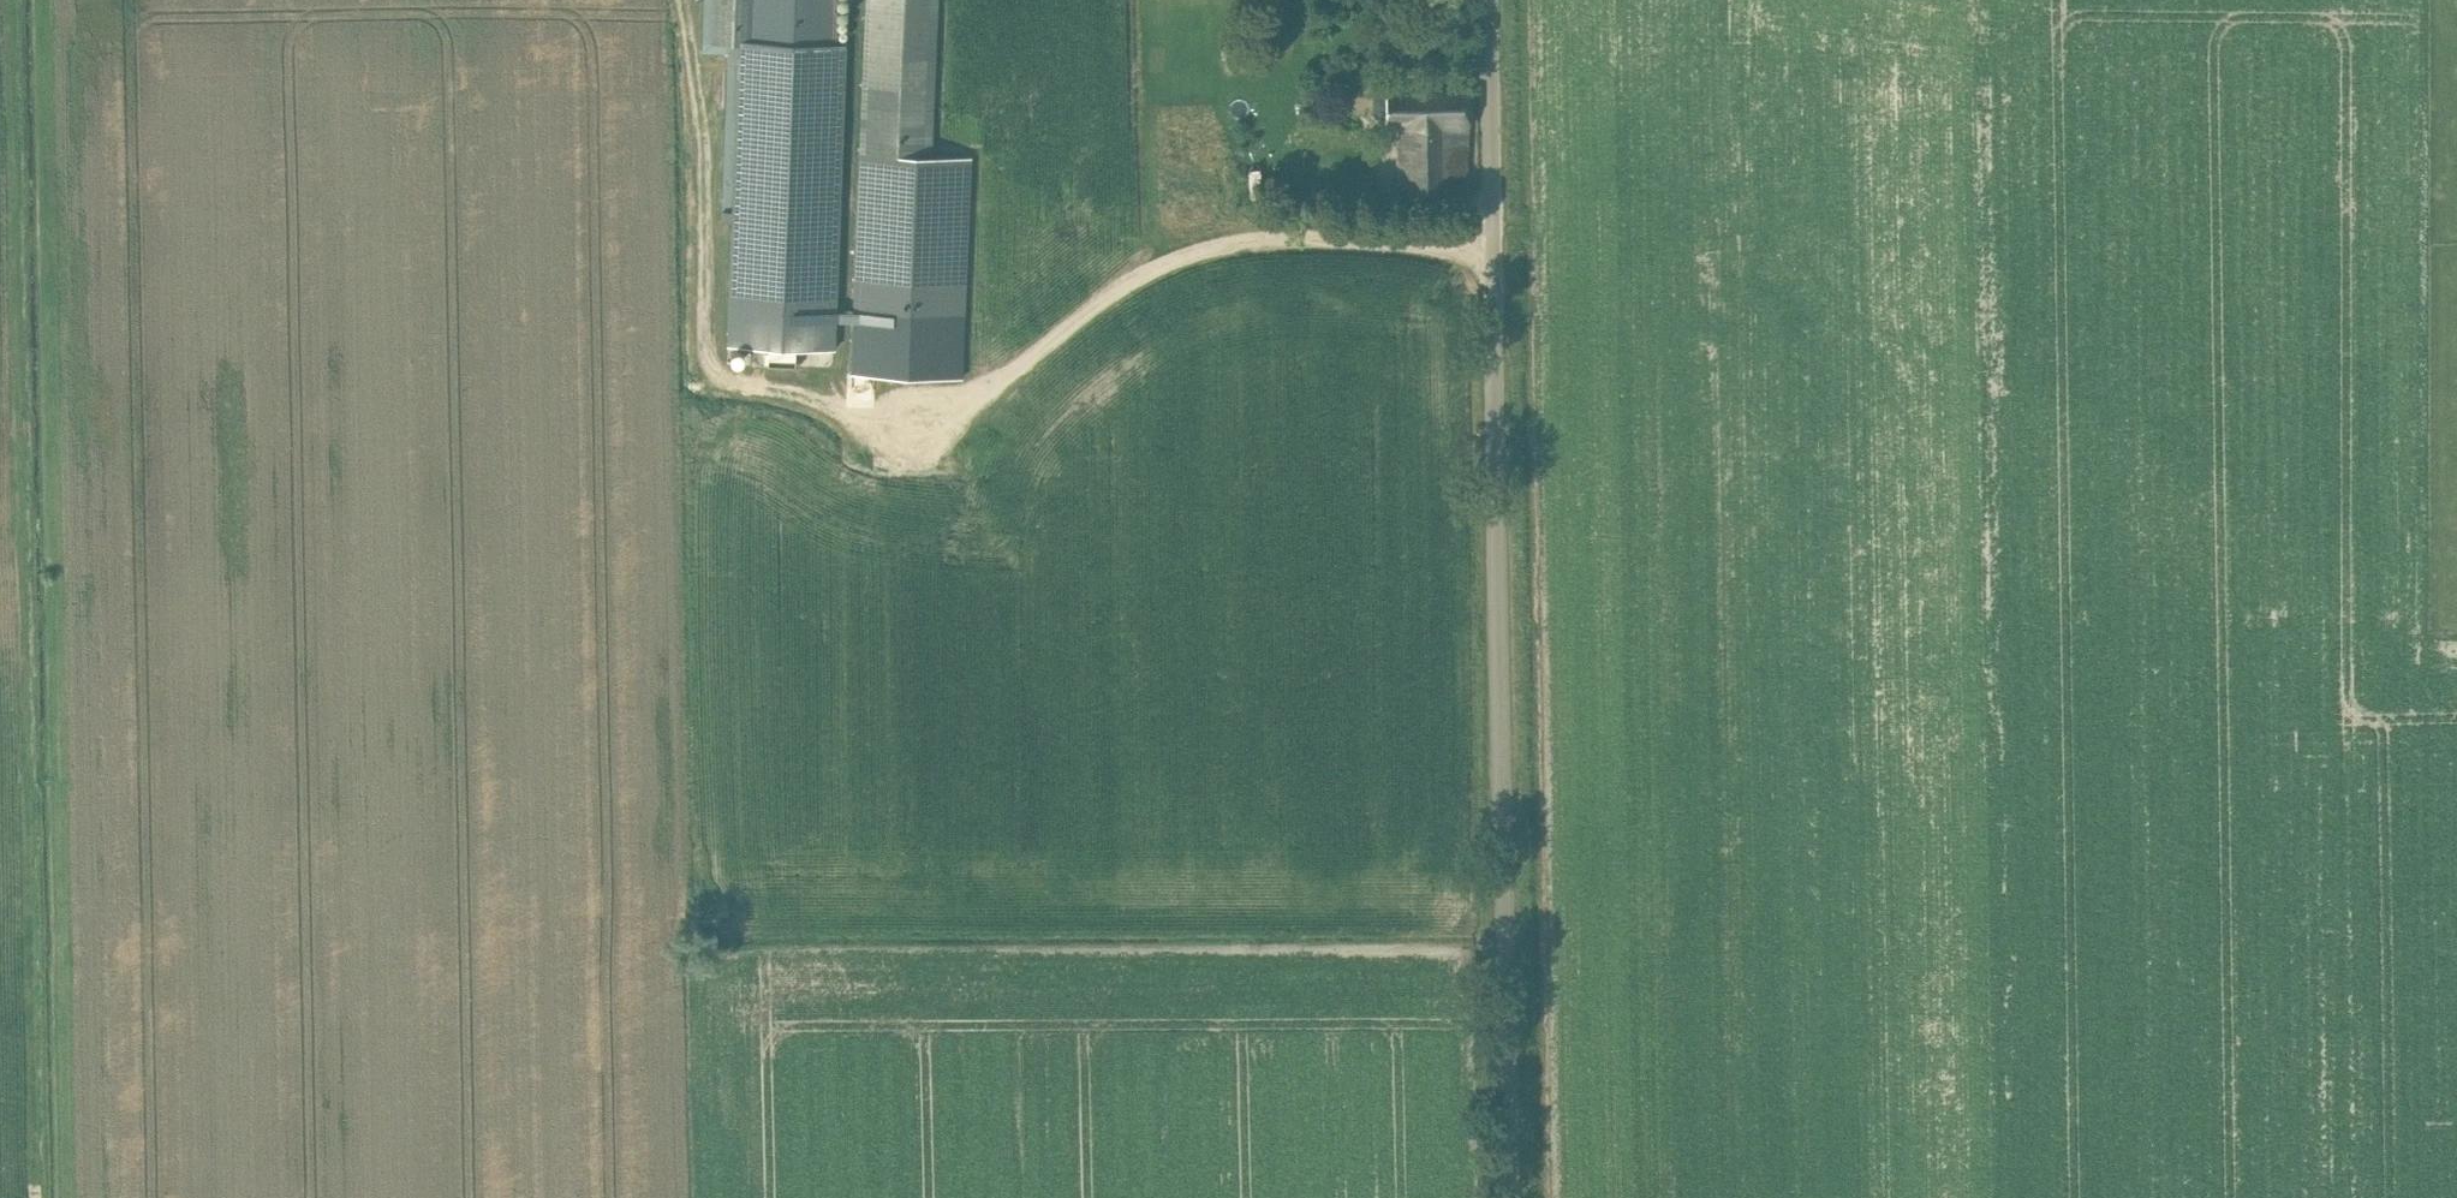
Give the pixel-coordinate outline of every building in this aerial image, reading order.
[(712,43),(738,44),(726,342),(751,343),(750,364),(798,366),(799,345),(835,347),(846,43),(835,42),(837,0),(713,0),(712,43)] [(859,155),(852,373),(960,377),(969,158),(934,157),(940,0),(867,0),(859,155)] [(1397,129),(1397,192),(1465,193),(1468,127),(1468,91),(1386,91),(1386,93),(1381,93),(1377,95),(1373,99),(1373,106),(1374,114),(1377,117),(1381,118),(1386,117),(1386,129),(1397,129)]
